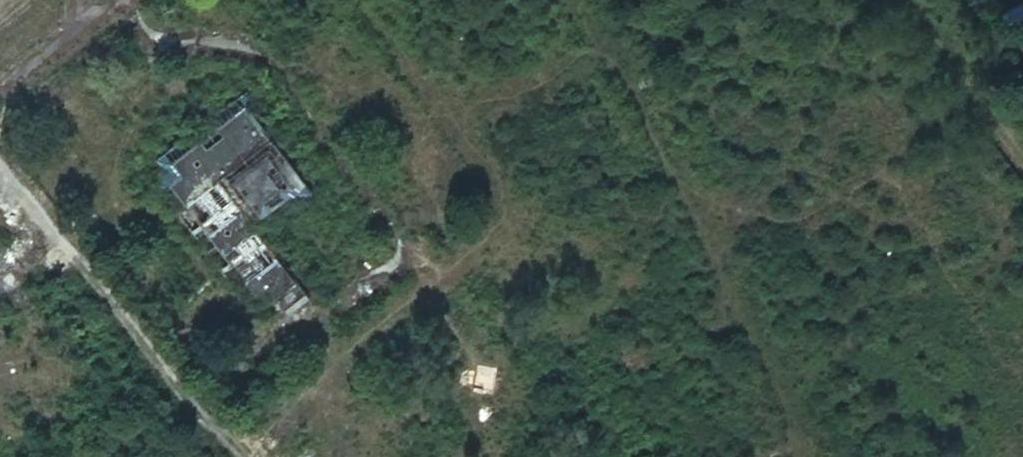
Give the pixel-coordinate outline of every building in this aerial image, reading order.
[(141,179),(130,188),(231,312),(253,295),(265,310),(288,291),(239,232),(291,187),(248,134),(255,127),(224,89),(131,168),(141,179)]
